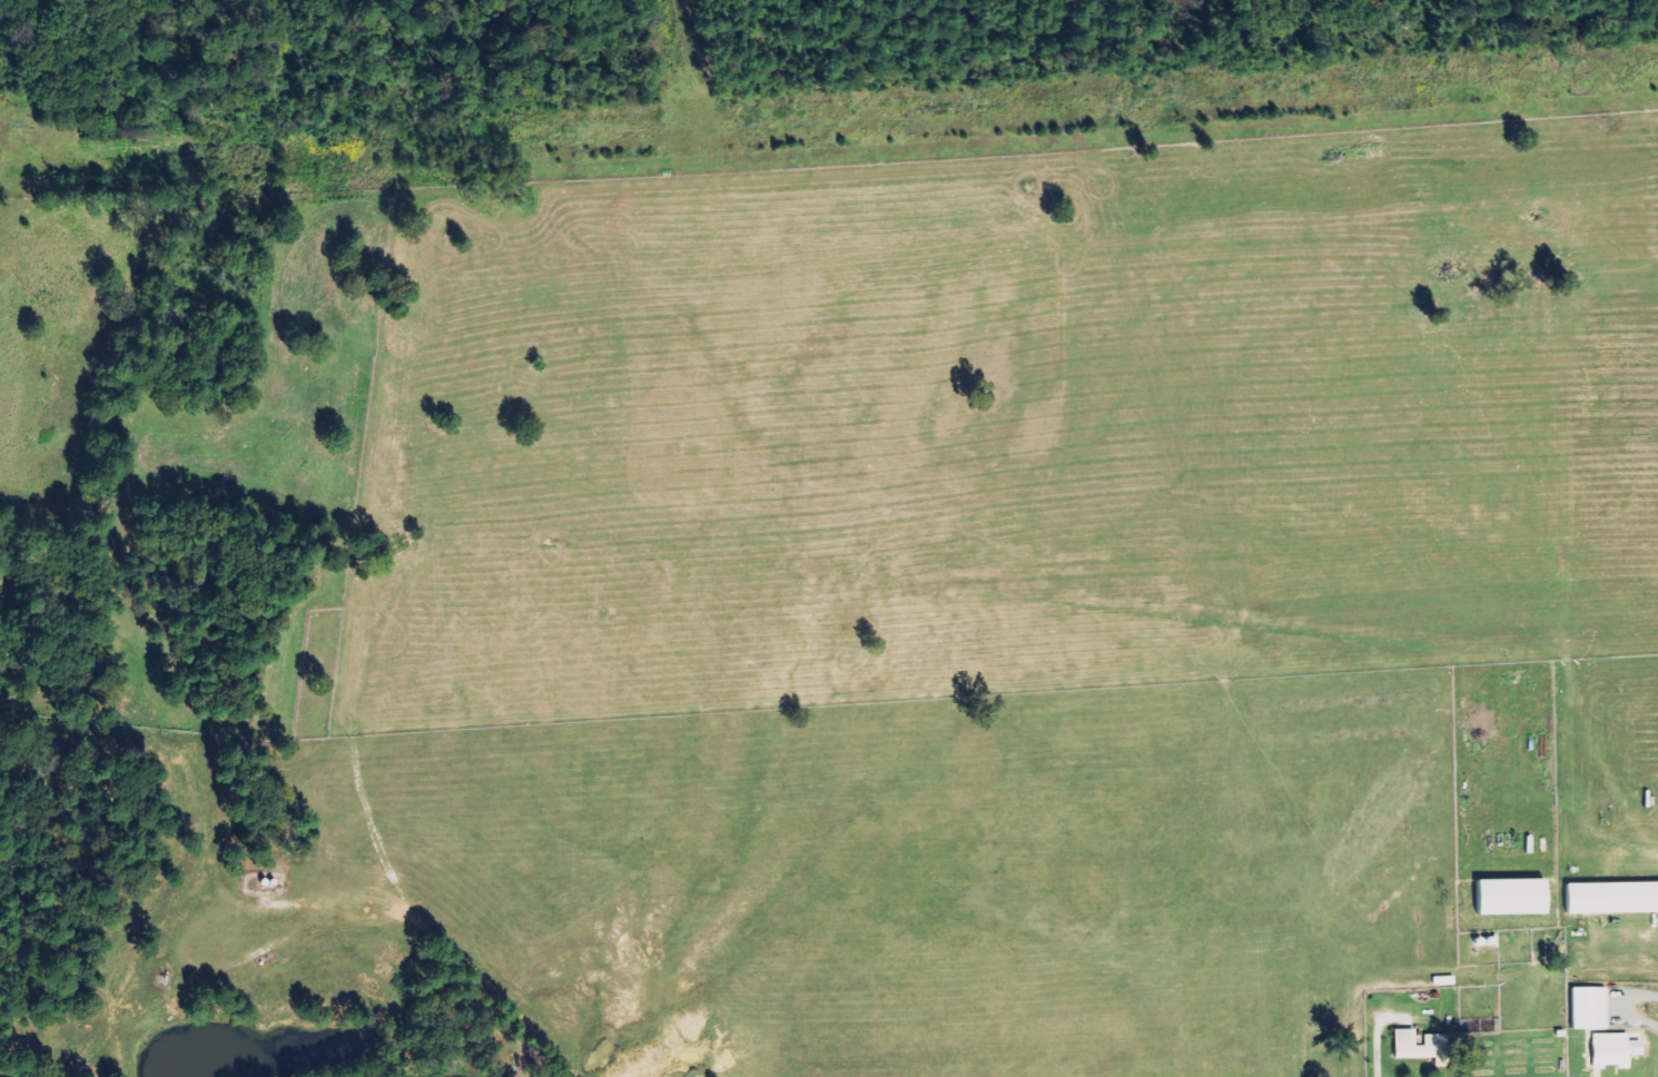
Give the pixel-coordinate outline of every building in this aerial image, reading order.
[(1544,879),(1469,878),(1469,913),(1544,914),(1544,879)] [(1657,911),(1657,881),(1560,882),(1560,913),(1657,911)] [(1567,1029),(1602,1029),(1602,986),(1566,987),(1567,1029)] [(1410,1028),(1389,1029),(1389,1058),(1441,1057),(1441,1034),(1418,1034),(1418,1045),(1410,1045),(1410,1028)] [(1587,1033),(1588,1067),(1625,1067),(1624,1033),(1587,1033)]
